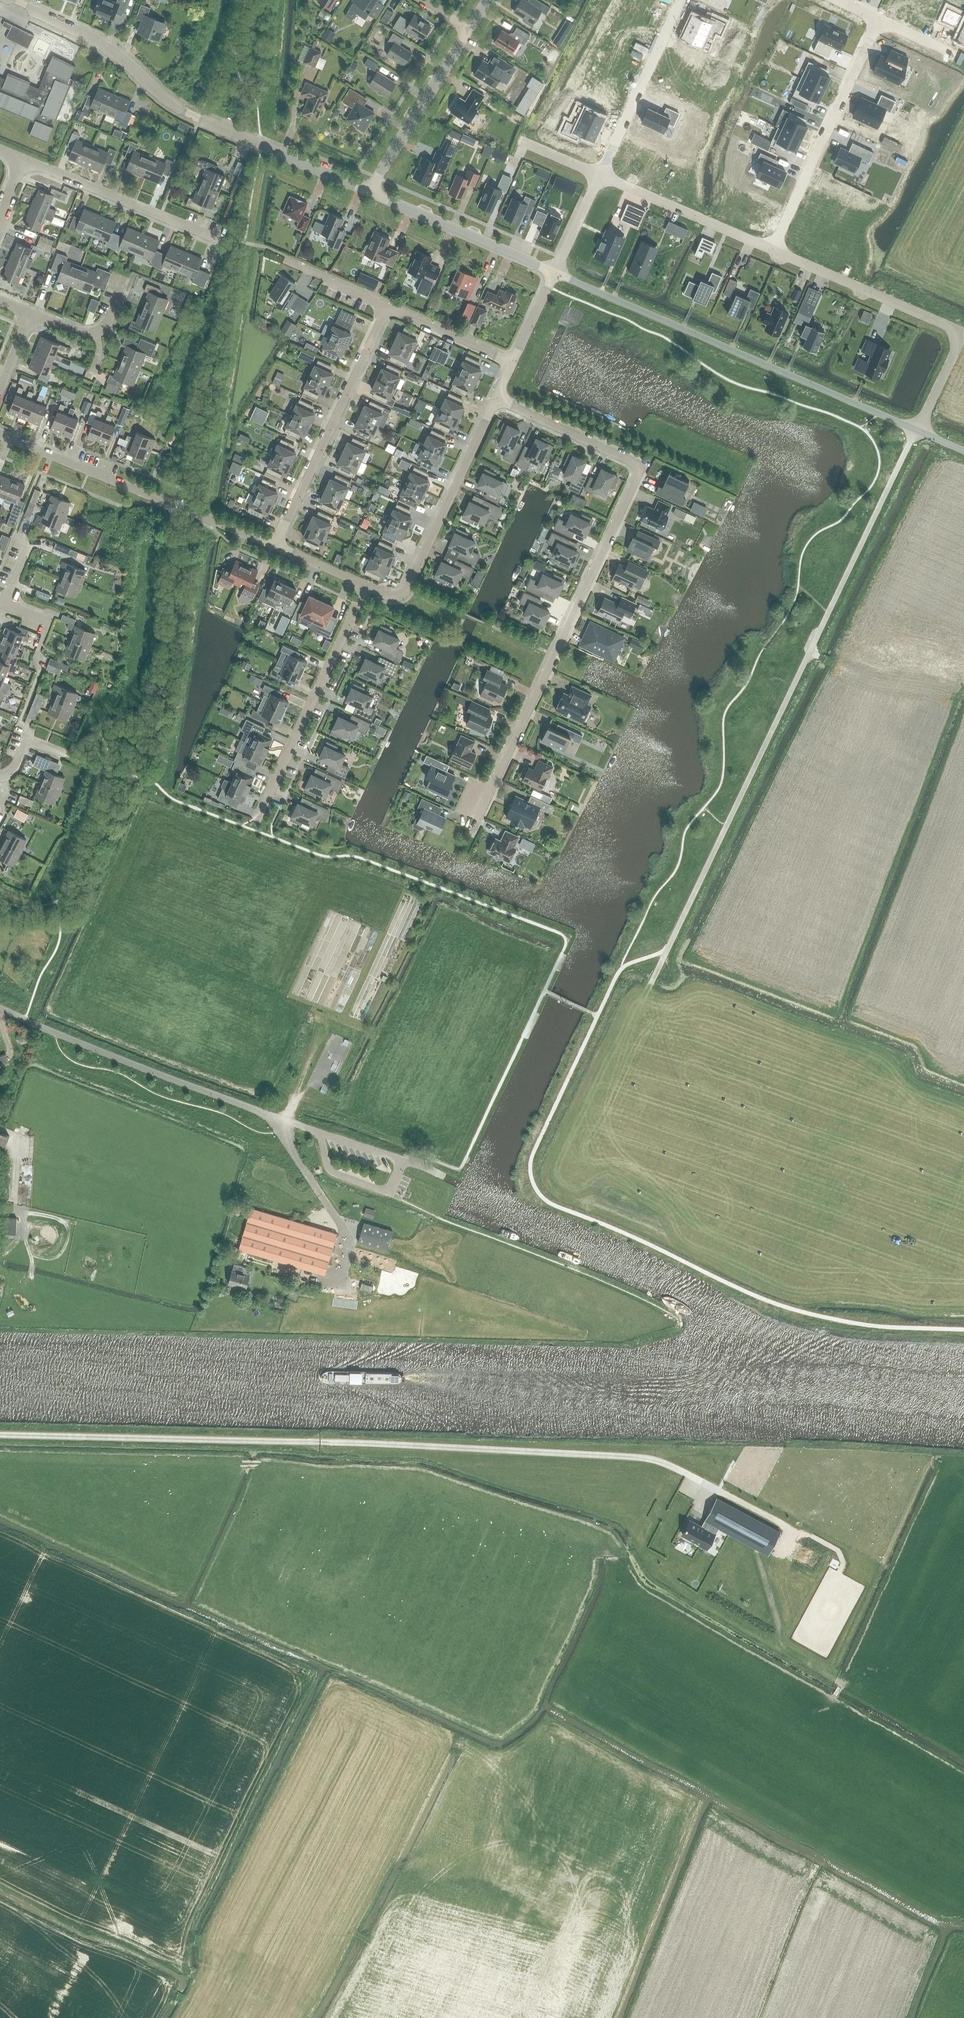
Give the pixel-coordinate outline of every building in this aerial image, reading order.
[(133,0),(117,0),(116,3),(110,0),(98,0),(93,12),(113,20),(116,10),(123,13),(128,15),(134,0),(133,0)] [(330,9),(336,0),(319,0),(318,1),(330,9)] [(349,9),(356,13),(365,19),(368,14),(375,18),(383,5),(383,4),(377,1),(378,0),(353,0),(352,1),(353,2),(349,9)] [(546,15),(550,8),(537,0),(528,0),(527,2),(524,0),(521,0),(514,11),(526,19),(524,22),(532,27),(541,12),(546,15)] [(160,41),(166,25),(160,22),(160,21),(147,16),(150,8),(141,4),(136,18),(142,21),(138,32),(160,41)] [(554,7),(549,14),(558,20),(563,12),(554,7)] [(941,20),(961,29),(956,39),(963,42),(963,16),(947,8),(941,20)] [(327,21),(331,15),(321,9),(318,15),(327,21)] [(380,20),(386,23),(393,12),(387,9),(380,20)] [(414,15),(410,21),(400,15),(393,28),(402,34),(405,30),(412,34),(413,33),(423,39),(431,27),(421,20),(421,19),(414,15)] [(693,15),(688,27),(707,36),(712,38),(715,31),(720,34),(725,23),(711,16),(708,22),(693,15)] [(743,22),(736,18),(732,27),(739,30),(743,22)] [(559,47),(560,46),(560,45),(566,35),(573,24),(573,23),(566,19),(552,42),(559,46),(559,47)] [(10,29),(6,38),(28,49),(34,36),(4,21),(2,25),(10,29)] [(832,46),(833,46),(840,50),(847,35),(825,25),(814,50),(828,57),(831,50),(830,49),(832,46)] [(502,30),(494,42),(511,53),(519,42),(524,45),(530,35),(517,27),(513,33),(512,33),(509,33),(508,34),(502,30)] [(688,27),(683,37),(708,49),(710,44),(705,41),(707,36),(688,27)] [(330,42),(336,33),(327,28),(321,37),(330,42)] [(403,39),(393,33),(387,43),(392,46),(386,55),(404,65),(406,62),(407,62),(409,62),(411,58),(410,57),(410,56),(412,53),(399,45),(403,39)] [(321,52),(309,46),(302,62),(314,68),(321,52)] [(561,53),(552,48),(548,55),(557,60),(561,53)] [(881,56),(873,72),(898,84),(906,68),(904,67),(908,58),(892,50),(888,59),(881,56)] [(515,69),(504,62),(505,62),(494,55),(488,64),(483,61),(474,74),(494,87),(500,78),(506,82),(515,69)] [(35,121),(30,135),(47,142),(53,127),(50,125),(53,118),(56,120),(71,85),(66,83),(67,81),(68,81),(76,67),(53,56),(46,70),(47,71),(38,93),(28,88),(31,82),(8,73),(6,79),(0,77),(0,107),(35,121)] [(378,64),(367,58),(363,64),(374,71),(378,64)] [(358,64),(352,61),(347,69),(353,73),(358,64)] [(801,78),(824,89),(829,77),(827,76),(824,75),(827,69),(808,61),(801,78)] [(927,70),(934,73),(937,66),(930,63),(927,70)] [(384,94),(387,96),(395,83),(377,72),(369,85),(377,90),(377,92),(379,94),(381,94),(384,94)] [(529,107),(543,85),(544,83),(534,76),(529,85),(530,86),(520,102),(529,107)] [(824,89),(801,78),(792,95),(811,104),(813,98),(816,100),(818,101),(824,89)] [(321,109),(328,92),(306,83),(301,94),(309,97),(302,114),(304,114),(304,116),(307,117),(308,116),(316,120),(318,115),(320,115),(322,115),(323,111),(323,110),(321,109)] [(752,92),(759,96),(762,90),(754,86),(752,92)] [(106,114),(114,95),(99,88),(95,98),(89,95),(82,111),(78,109),(75,118),(82,121),(84,115),(89,117),(91,112),(90,112),(91,108),(106,114)] [(367,124),(374,113),(361,105),(366,98),(350,88),(341,101),(353,109),(346,120),(357,126),(357,127),(364,132),(368,125),(367,124)] [(476,109),(484,96),(473,89),(465,102),(459,98),(455,105),(453,106),(452,107),(451,108),(451,110),(451,112),(461,118),(462,120),(463,121),(464,121),(466,121),(468,123),(477,109),(476,109)] [(861,98),(853,115),(877,126),(885,110),(890,112),(896,100),(881,94),(876,105),(861,98)] [(126,127),(132,113),(126,111),(130,101),(114,95),(106,114),(121,120),(119,124),(126,127)] [(808,105),(792,97),(789,102),(806,110),(808,105)] [(579,106),(577,111),(582,113),(579,119),(599,128),(604,118),(579,106)] [(576,111),(571,108),(568,114),(575,117),(579,119),(582,113),(576,111)] [(648,108),(641,122),(663,132),(667,123),(673,126),(679,114),(666,108),(663,115),(648,108)] [(801,124),(804,118),(783,109),(775,126),(778,127),(801,138),(807,126),(804,125),(801,124)] [(567,121),(562,132),(576,138),(579,132),(594,139),(599,128),(579,119),(575,117),(572,123),(567,121)] [(177,130),(186,134),(189,126),(180,122),(177,130)] [(801,138),(778,127),(770,144),(788,153),(791,147),(793,149),(796,150),(801,138)] [(128,133),(121,130),(118,137),(125,140),(128,133)] [(462,134),(452,130),(449,136),(459,140),(462,134)] [(85,165),(93,146),(78,140),(80,136),(73,133),(67,146),(73,149),(69,159),(85,165)] [(574,141),(560,134),(557,140),(572,147),(574,141)] [(752,142),(762,147),(766,140),(755,135),(752,142)] [(756,147),(738,138),(734,148),(752,156),(756,147)] [(853,143),(848,152),(840,148),(834,162),(842,165),(841,167),(850,171),(851,170),(854,171),(860,159),(868,163),(873,152),(853,143)] [(142,176),(150,157),(135,151),(137,147),(130,144),(124,158),(131,160),(127,170),(142,176)] [(110,165),(116,151),(109,148),(108,152),(93,146),(85,165),(100,172),(104,162),(110,165)] [(499,152),(494,150),(491,158),(495,160),(499,152)] [(432,162),(422,157),(413,177),(429,184),(435,170),(443,173),(450,159),(436,152),(432,162)] [(760,152),(756,161),(762,164),(756,175),(779,186),(786,172),(769,164),(772,158),(760,152)] [(168,176),(173,162),(167,159),(165,163),(150,157),(142,176),(158,183),(161,173),(168,176)] [(244,164),(245,162),(237,159),(232,173),(239,176),(244,164)] [(205,161),(203,160),(201,160),(200,160),(199,160),(197,160),(196,161),(195,160),(193,164),(205,169),(199,184),(219,192),(225,177),(215,173),(218,166),(205,161)] [(550,173),(537,168),(536,170),(545,174),(543,179),(547,181),(550,173)] [(474,186),(479,175),(468,170),(465,178),(458,175),(450,193),(462,199),(468,183),(474,186)] [(484,193),(478,206),(492,212),(498,199),(499,199),(502,192),(506,193),(512,178),(503,174),(497,188),(486,183),(483,192),(484,193)] [(563,180),(557,177),(553,186),(560,189),(563,180)] [(577,186),(570,183),(566,192),(573,195),(577,186)] [(212,208),(219,192),(199,184),(193,199),(189,197),(186,204),(200,210),(203,204),(212,208)] [(64,202),(67,195),(51,189),(49,195),(42,193),(43,192),(38,190),(33,202),(32,202),(30,207),(53,217),(55,211),(48,208),(52,197),(64,202)] [(303,215),(307,204),(302,201),(295,198),(290,196),(283,212),(289,215),(289,216),(300,221),(297,228),(304,231),(310,218),(303,215)] [(525,210),(530,212),(536,200),(525,196),(523,201),(521,202),(513,198),(504,217),(519,224),(525,210)] [(51,222),(53,217),(30,207),(28,213),(29,213),(24,225),(29,227),(29,226),(39,230),(43,219),(51,222)] [(645,211),(638,208),(634,217),(631,224),(638,227),(645,211)] [(91,236),(100,216),(84,210),(80,219),(74,217),(68,230),(75,233),(77,229),(91,236)] [(548,213),(547,215),(538,211),(533,222),(543,226),(540,233),(554,239),(562,219),(548,213)] [(315,222),(312,229),(330,237),(327,244),(338,248),(345,232),(339,229),(343,219),(330,213),(325,226),(315,222)] [(111,233),(115,223),(100,216),(91,236),(106,242),(105,246),(112,249),(117,235),(111,233)] [(673,230),(685,235),(688,229),(675,224),(673,230)] [(135,254),(143,234),(128,228),(124,238),(117,235),(112,249),(119,252),(121,248),(135,254)] [(386,247),(390,240),(374,233),(369,245),(368,245),(366,246),(364,250),(365,252),(366,252),(365,254),(381,261),(381,260),(392,265),(398,252),(386,247)] [(612,263),(622,240),(607,233),(604,241),(601,240),(597,248),(600,249),(597,256),(597,257),(612,263)] [(155,267),(161,253),(155,250),(159,241),(143,234),(135,254),(150,260),(149,264),(155,267)] [(51,246),(53,241),(40,236),(38,241),(51,246)] [(641,240),(628,270),(635,274),(636,272),(644,275),(654,253),(645,250),(648,243),(641,240)] [(48,252),(51,246),(38,241),(35,247),(48,252)] [(716,244),(708,241),(706,247),(714,250),(716,244)] [(28,269),(32,260),(27,258),(31,250),(21,246),(21,245),(16,243),(12,255),(11,255),(8,260),(24,267),(28,269)] [(179,272),(187,252),(171,246),(167,256),(161,253),(155,267),(162,270),(164,266),(179,272)] [(701,257),(704,250),(699,247),(695,255),(701,257)] [(311,253),(301,249),(299,256),(308,259),(311,253)] [(187,252),(179,272),(194,278),(192,282),(199,285),(205,271),(198,269),(202,259),(187,252)] [(414,261),(409,271),(423,277),(417,291),(427,296),(435,279),(440,268),(429,263),(431,258),(417,252),(416,255),(414,256),(413,259),(414,261)] [(80,267),(66,261),(68,257),(57,253),(51,270),(60,273),(57,280),(73,286),(80,267)] [(17,283),(24,267),(8,260),(6,266),(7,266),(2,278),(7,280),(7,279),(13,282),(11,287),(24,292),(26,287),(17,283)] [(98,285),(104,271),(97,268),(95,272),(80,267),(73,286),(88,292),(92,282),(98,285)] [(470,278),(471,275),(459,270),(449,290),(459,295),(469,299),(477,282),(470,278)] [(104,271),(98,285),(105,287),(110,273),(104,271)] [(689,280),(683,294),(693,298),(706,304),(712,291),(715,292),(722,276),(712,272),(707,282),(701,280),(698,285),(689,280)] [(291,291),(296,284),(278,273),(278,274),(282,276),(270,295),(279,300),(276,304),(287,311),(297,295),(291,291)] [(367,276),(364,285),(367,286),(374,290),(378,280),(367,276)] [(730,279),(725,290),(733,293),(737,282),(730,279)] [(160,315),(167,300),(157,296),(160,289),(146,284),(143,291),(147,292),(141,307),(160,315)] [(750,288),(746,298),(736,294),(728,313),(742,319),(748,306),(753,309),(760,293),(750,288)] [(795,288),(790,298),(797,301),(802,291),(795,288)] [(516,295),(507,291),(506,293),(500,291),(497,296),(488,292),(484,302),(509,312),(509,311),(512,313),(516,305),(513,303),(516,295)] [(806,294),(798,312),(809,317),(817,299),(806,294)] [(90,307),(97,309),(101,298),(93,296),(90,307)] [(475,305),(467,302),(460,317),(469,320),(475,305)] [(487,310),(476,305),(469,323),(479,328),(487,310)] [(154,331),(160,315),(141,307),(135,322),(131,320),(128,327),(142,333),(144,327),(154,331)] [(774,307),(771,314),(767,312),(763,323),(767,324),(764,329),(779,336),(789,314),(774,307)] [(350,337),(351,334),(347,332),(354,315),(341,309),(334,326),(333,326),(328,337),(348,346),(352,338),(350,337)] [(296,325),(287,319),(280,331),(289,336),(296,325)] [(811,326),(805,324),(800,335),(806,338),(802,346),(809,349),(809,350),(816,353),(818,348),(817,347),(824,332),(811,326)] [(417,340),(419,334),(406,328),(403,334),(399,332),(398,335),(396,334),(392,341),(412,351),(417,340)] [(64,351),(66,347),(40,337),(36,347),(54,354),(57,348),(64,351)] [(345,354),(348,346),(328,337),(323,347),(324,347),(321,353),(334,359),(337,353),(341,355),(342,353),(345,354)] [(150,356),(155,344),(139,338),(137,343),(124,338),(121,345),(125,346),(119,361),(138,369),(145,354),(150,356)] [(306,339),(302,348),(317,355),(321,346),(306,339)] [(855,368),(877,377),(881,369),(884,370),(888,361),(885,360),(889,350),(888,349),(867,340),(862,351),(871,355),(868,362),(859,358),(855,368)] [(407,361),(412,351),(392,341),(388,349),(391,350),(389,353),(394,355),(391,361),(404,367),(407,361)] [(435,346),(429,358),(436,361),(441,349),(435,346)] [(54,354),(36,347),(32,357),(50,364),(53,358),(60,361),(62,357),(54,354)] [(301,352),(298,358),(312,364),(314,358),(301,352)] [(439,356),(436,362),(444,365),(446,359),(439,356)] [(458,372),(478,381),(482,373),(479,372),(481,369),(476,367),(479,362),(466,356),(463,361),(458,372)] [(50,364),(32,357),(28,367),(46,374),(49,368),(56,371),(58,367),(50,364)] [(62,357),(60,361),(69,365),(71,361),(62,357)] [(427,365),(433,368),(435,362),(430,359),(427,365)] [(330,385),(333,377),(331,376),(333,374),(328,372),(331,366),(318,360),(315,366),(315,365),(310,376),(330,385)] [(132,384),(138,369),(119,361),(113,376),(109,374),(106,381),(108,382),(104,390),(115,395),(119,386),(120,387),(122,380),(132,384)] [(399,377),(402,371),(389,365),(386,371),(382,369),(381,371),(379,370),(375,378),(395,387),(400,377),(399,377)] [(414,375),(408,372),(405,377),(412,380),(414,375)] [(427,380),(430,374),(424,372),(421,377),(427,380)] [(474,389),(478,381),(458,372),(453,382),(454,383),(451,388),(464,394),(467,389),(471,391),(472,388),(474,389)] [(33,379),(21,374),(18,381),(30,386),(33,379)] [(326,393),(330,385),(310,376),(305,387),(303,393),(316,399),(318,393),(323,395),(324,392),(326,393)] [(390,398),(395,387),(375,378),(371,386),(373,387),(372,390),(376,392),(374,398),(392,406),(395,400),(390,398)] [(41,388),(38,395),(43,397),(47,387),(42,385),(41,388)] [(25,398),(20,396),(23,388),(18,387),(8,412),(18,416),(25,398)] [(63,389),(61,395),(68,398),(71,392),(63,389)] [(35,402),(30,400),(33,392),(28,391),(25,398),(18,416),(28,420),(35,402)] [(459,404),(462,399),(449,393),(446,398),(441,409),(461,418),(464,410),(462,409),(463,406),(459,404)] [(35,402),(28,420),(38,425),(46,406),(40,404),(43,397),(38,395),(35,402)] [(311,425),(315,417),(313,416),(314,413),(310,411),(312,405),(299,399),(297,405),(296,405),(291,416),(311,425)] [(91,402),(84,400),(80,411),(87,414),(91,402)] [(391,410),(385,408),(372,402),(369,407),(365,405),(363,408),(361,407),(358,415),(378,424),(383,427),(388,416),(391,410)] [(67,415),(61,413),(64,405),(60,403),(49,429),(60,433),(67,415)] [(130,409),(124,406),(117,423),(123,426),(130,409)] [(70,437),(77,419),(71,417),(74,409),(70,407),(67,415),(60,433),(70,437)] [(268,412),(256,407),(250,420),(262,425),(268,412)] [(404,409),(402,413),(410,417),(412,412),(404,409)] [(457,426),(461,418),(441,409),(436,419),(436,420),(433,425),(446,431),(449,426),(453,428),(455,425),(457,426)] [(104,422),(104,421),(98,419),(101,412),(97,410),(87,436),(97,440),(104,422)] [(147,412),(144,419),(150,421),(152,415),(147,412)] [(107,444),(115,426),(108,423),(111,416),(107,414),(104,421),(104,422),(97,440),(107,444)] [(373,435),(378,424),(358,415),(354,423),(356,424),(355,427),(359,429),(357,434),(370,440),(372,435),(373,435)] [(308,433),(311,425),(291,416),(286,426),(287,426),(284,432),(297,438),(300,432),(304,434),(305,432),(308,433)] [(515,442),(520,431),(512,427),(504,423),(502,427),(500,433),(503,435),(499,445),(508,449),(504,457),(513,462),(521,445),(515,442)] [(445,446),(446,443),(442,441),(444,436),(431,430),(429,435),(428,435),(423,446),(443,455),(447,447),(445,446)] [(150,449),(154,439),(136,432),(134,438),(126,435),(124,439),(128,441),(132,442),(150,449)] [(241,433),(238,438),(248,443),(251,438),(241,433)] [(360,461),(365,450),(368,444),(355,438),(352,444),(348,442),(346,445),(344,444),(341,452),(360,461)] [(293,464),(296,456),(294,455),(296,453),(291,451),(294,445),(281,439),(278,444),(273,455),(293,464)] [(551,450),(553,446),(545,442),(545,443),(536,439),(531,450),(525,447),(518,464),(527,468),(531,460),(540,464),(544,454),(548,456),(551,450)] [(150,449),(132,442),(128,441),(126,446),(122,445),(120,449),(132,454),(130,460),(142,464),(144,459),(146,459),(150,449)] [(443,455),(423,446),(416,442),(413,450),(420,453),(418,457),(419,457),(416,462),(429,468),(432,463),(436,465),(437,462),(440,463),(443,455)] [(388,444),(385,450),(392,454),(395,448),(395,447),(388,444)] [(402,451),(395,448),(392,454),(399,457),(402,451)] [(355,472),(360,461),(341,452),(337,460),(339,461),(338,463),(342,465),(339,471),(352,477),(355,471),(355,472)] [(580,472),(585,462),(577,458),(569,454),(567,457),(568,458),(565,464),(569,465),(564,475),(573,479),(569,488),(578,492),(586,475),(580,472)] [(289,472),(293,464),(273,455),(268,466),(266,471),(279,478),(281,472),(286,474),(287,471),(289,472)] [(402,459),(399,465),(408,470),(411,463),(402,459)] [(229,471),(237,475),(241,466),(233,462),(229,471)] [(562,469),(555,466),(552,473),(559,476),(562,469)] [(424,478),(427,473),(414,467),(411,472),(406,483),(426,492),(430,484),(427,483),(429,480),(424,478)] [(513,467),(510,474),(515,476),(518,470),(513,467)] [(489,471),(485,469),(481,477),(482,477),(478,485),(489,490),(486,496),(497,502),(500,497),(502,498),(508,484),(502,481),(501,482),(493,478),(495,474),(489,471)] [(616,480),(618,477),(610,473),(602,469),(597,480),(591,477),(585,489),(592,492),(593,489),(605,494),(609,485),(613,486),(616,480)] [(682,496),(689,480),(670,471),(663,487),(659,486),(656,493),(682,505),(685,498),(682,496)] [(11,479),(0,474),(0,496),(4,498),(11,479)] [(343,498),(348,487),(350,481),(337,475),(335,481),(330,479),(329,482),(327,481),(323,489),(343,498)] [(274,504),(278,496),(276,495),(277,492),(273,490),(276,484),(263,478),(260,484),(259,484),(254,495),(274,504)] [(18,515),(24,501),(18,499),(24,484),(11,479),(4,498),(14,502),(10,512),(14,513),(12,520),(16,521),(18,515)] [(422,500),(426,492),(406,483),(401,493),(401,494),(399,499),(412,505),(415,500),(419,502),(420,499),(422,500)] [(378,492),(384,495),(387,488),(381,485),(378,492)] [(35,504),(40,491),(34,488),(29,501),(35,504)] [(338,508),(343,498),(323,489),(320,496),(322,497),(321,500),(325,502),(322,508),(335,514),(338,508)] [(575,504),(579,497),(572,494),(569,501),(575,504)] [(67,509),(69,502),(50,495),(45,508),(65,516),(68,509),(67,509)] [(271,512),(274,504),(254,495),(250,505),(247,511),(260,517),(263,511),(267,513),(269,511),(271,512)] [(579,497),(575,504),(583,508),(586,500),(579,497)] [(666,528),(665,523),(668,516),(666,515),(671,506),(658,500),(654,510),(648,507),(642,520),(655,526),(656,531),(666,528)] [(30,517),(35,504),(29,501),(24,514),(30,517)] [(496,518),(500,509),(484,501),(481,507),(470,502),(466,510),(462,518),(466,520),(466,519),(472,522),(474,518),(484,523),(488,514),(496,518)] [(409,529),(412,521),(410,520),(411,517),(407,516),(410,510),(397,504),(394,509),(389,520),(409,529)] [(63,522),(65,516),(45,508),(42,516),(37,514),(34,523),(44,528),(46,523),(59,528),(61,522),(63,522)] [(673,515),(683,520),(686,513),(676,508),(673,515)] [(326,535),(331,524),(333,518),(320,512),(318,518),(313,516),(312,519),(310,517),(306,525),(326,535)] [(593,519),(589,518),(583,515),(581,519),(571,514),(567,523),(559,519),(555,528),(571,536),(574,530),(585,535),(589,527),(593,519)] [(367,529),(370,521),(364,518),(361,526),(367,529)] [(346,522),(340,520),(337,525),(343,528),(346,522)] [(405,537),(409,529),(389,520),(384,530),(384,531),(381,536),(394,543),(397,537),(401,539),(403,536),(405,537)] [(321,545),(326,535),(306,525),(303,533),(305,534),(303,537),(308,539),(305,545),(318,551),(321,545)] [(461,531),(457,529),(453,537),(454,537),(450,545),(461,550),(458,556),(475,564),(479,555),(471,551),(475,542),(465,537),(467,534),(461,531)] [(657,547),(660,541),(638,531),(635,537),(632,536),(633,537),(627,549),(648,559),(653,546),(657,548),(658,547),(657,547)] [(573,560),(577,552),(566,547),(569,541),(552,533),(548,542),(556,546),(552,555),(562,559),(560,563),(566,566),(570,568),(574,560),(573,560)] [(8,541),(10,537),(2,534),(0,537),(0,549),(4,551),(8,541)] [(391,566),(395,558),(393,557),(394,555),(390,553),(392,547),(379,541),(377,546),(376,546),(372,557),(391,566)] [(75,557),(77,551),(55,542),(53,548),(75,557)] [(354,556),(357,550),(350,547),(347,553),(354,556)] [(388,574),(391,566),(372,557),(366,568),(367,568),(364,574),(377,580),(380,574),(384,576),(385,573),(388,574)] [(216,569),(214,581),(229,588),(232,582),(238,585),(246,566),(241,564),(241,563),(236,560),(231,570),(225,567),(223,572),(216,569)] [(83,577),(85,570),(62,561),(60,565),(65,567),(61,576),(81,584),(84,577),(83,577)] [(468,578),(472,569),(456,561),(453,567),(442,562),(438,570),(434,578),(438,579),(444,582),(446,578),(456,583),(460,574),(468,578)] [(644,579),(643,579),(647,570),(633,563),(630,569),(619,564),(612,578),(632,587),(632,586),(640,589),(644,579)] [(258,571),(252,568),(252,569),(246,566),(238,585),(244,588),(241,594),(252,599),(257,588),(251,585),(258,571)] [(479,584),(485,569),(479,567),(473,582),(479,584)] [(561,587),(565,579),(561,577),(561,578),(555,575),(553,579),(543,574),(539,583),(531,579),(527,588),(543,596),(546,590),(557,595),(561,587)] [(79,590),(81,584),(61,576),(56,589),(75,596),(77,590),(79,590)] [(278,602),(286,585),(274,579),(269,591),(264,588),(258,599),(264,602),(267,597),(278,602)] [(523,588),(526,583),(519,580),(517,585),(523,588)] [(291,601),(296,590),(286,585),(278,602),(284,605),(283,606),(284,611),(292,615),(297,604),(291,601)] [(55,596),(50,594),(37,589),(34,594),(53,602),(55,596)] [(545,620),(549,612),(539,607),(541,601),(524,593),(520,602),(528,606),(524,615),(534,619),(532,623),(538,626),(542,628),(546,620),(545,620)] [(66,599),(56,595),(54,602),(63,605),(66,599)] [(643,604),(645,598),(638,595),(636,600),(643,604)] [(298,606),(292,618),(310,627),(322,602),(310,596),(306,604),(304,609),(298,606)] [(629,617),(636,604),(621,597),(618,604),(605,598),(603,601),(602,600),(599,604),(598,609),(599,609),(598,612),(618,622),(622,614),(629,617)] [(310,627),(309,629),(329,638),(336,623),(328,620),(330,615),(333,607),(322,602),(310,627)] [(640,604),(637,609),(644,612),(646,607),(642,604),(640,604)] [(94,632),(75,625),(73,624),(75,619),(62,614),(60,619),(68,623),(66,627),(73,630),(70,638),(90,646),(92,639),(91,639),(94,632)] [(282,615),(280,620),(283,622),(288,624),(290,619),(282,615)] [(616,652),(623,638),(591,624),(582,644),(606,656),(608,658),(610,659),(613,659),(615,657),(616,655),(616,652)] [(19,644),(21,639),(27,641),(29,636),(26,635),(28,630),(16,625),(14,630),(5,627),(2,634),(1,634),(0,636),(0,637),(19,644)] [(395,648),(399,639),(389,634),(391,631),(385,628),(385,627),(381,626),(377,634),(378,634),(374,642),(385,647),(382,653),(399,661),(403,652),(395,648)] [(19,644),(0,637),(0,649),(4,651),(2,656),(17,662),(19,657),(21,657),(22,653),(16,650),(19,644)] [(87,652),(90,646),(70,638),(64,651),(83,658),(86,652),(87,652)] [(644,644),(631,638),(628,644),(641,651),(644,644)] [(307,662),(295,656),(290,654),(292,648),(283,644),(281,650),(284,651),(279,661),(303,672),(306,666),(305,666),(307,662)] [(17,662),(2,656),(0,661),(0,673),(5,675),(7,669),(13,671),(17,662)] [(61,668),(63,662),(50,657),(48,663),(61,668)] [(392,675),(396,665),(380,658),(377,664),(366,659),(362,667),(358,675),(362,676),(368,679),(370,675),(380,680),(384,671),(392,675)] [(411,670),(414,664),(404,659),(401,665),(411,670)] [(241,666),(249,670),(251,664),(243,660),(241,666)] [(300,678),(303,672),(279,661),(276,667),(274,666),(272,670),(272,669),(269,675),(284,682),(287,677),(298,682),(300,678)] [(59,674),(61,668),(48,663),(46,668),(59,674)] [(412,677),(415,671),(401,665),(398,670),(412,677)] [(500,683),(503,677),(502,676),(504,671),(492,665),(489,671),(487,670),(484,676),(488,678),(480,695),(490,700),(491,697),(500,701),(507,686),(500,683)] [(5,675),(0,673),(0,691),(5,693),(10,695),(12,689),(9,689),(11,684),(2,681),(5,675)] [(263,680),(255,676),(252,682),(260,686),(263,680)] [(458,690),(461,685),(454,682),(451,687),(458,690)] [(53,698),(73,706),(76,700),(74,699),(77,693),(53,683),(51,689),(56,691),(53,698)] [(261,702),(284,712),(287,706),(289,702),(277,696),(279,691),(265,684),(262,690),(265,692),(263,695),(264,696),(261,702)] [(371,719),(376,710),(367,706),(372,697),(362,692),(364,689),(357,686),(358,685),(354,684),(350,692),(347,700),(357,705),(355,711),(371,719)] [(570,716),(583,723),(591,705),(587,704),(592,695),(572,686),(568,695),(564,693),(556,710),(563,713),(564,715),(568,717),(570,716)] [(45,696),(36,692),(31,705),(39,709),(45,696)] [(71,713),(73,706),(53,698),(48,711),(67,719),(69,712),(71,713)] [(490,709),(477,703),(472,700),(466,712),(471,714),(466,724),(485,733),(492,718),(487,716),(490,709)] [(281,718),(284,712),(261,702),(257,711),(253,709),(250,715),(265,722),(267,717),(279,722),(281,718)] [(365,733),(369,723),(353,716),(350,722),(339,717),(335,725),(331,733),(335,734),(341,737),(343,733),(353,738),(357,729),(365,733)] [(240,740),(250,745),(266,752),(270,745),(269,745),(272,739),(262,734),(265,727),(246,719),(241,730),(244,731),(240,740)] [(548,727),(541,740),(548,744),(547,747),(554,751),(556,747),(564,751),(571,738),(573,739),(572,740),(580,743),(583,737),(582,736),(582,735),(558,724),(555,730),(548,727)] [(74,739),(78,732),(72,729),(69,737),(74,739)] [(471,751),(475,741),(461,735),(457,745),(450,759),(470,768),(476,754),(471,751)] [(340,764),(345,755),(335,750),(337,747),(330,744),(331,743),(327,742),(323,750),(320,758),(330,763),(328,769),(344,777),(349,768),(340,764)] [(263,760),(266,752),(250,745),(245,754),(239,751),(234,760),(236,761),(245,766),(248,760),(259,766),(262,760),(263,760)] [(64,777),(53,772),(57,762),(37,754),(33,764),(46,769),(40,782),(60,790),(63,784),(62,783),(64,777)] [(427,755),(423,762),(430,765),(425,776),(428,778),(430,779),(426,787),(430,790),(430,791),(436,794),(437,793),(448,798),(453,789),(450,787),(455,776),(447,772),(441,769),(444,763),(427,755)] [(227,759),(224,766),(229,768),(232,761),(227,759)] [(548,778),(553,767),(539,760),(534,770),(529,768),(523,780),(534,785),(534,787),(537,788),(539,788),(541,789),(546,777),(548,778)] [(245,766),(236,761),(232,768),(233,770),(237,772),(232,782),(249,790),(252,783),(251,782),(254,776),(251,775),(253,769),(245,766)] [(338,791),(342,781),(325,774),(323,780),(312,774),(308,783),(304,791),(308,792),(314,795),(316,791),(326,796),(330,787),(338,791)] [(249,790),(232,782),(224,778),(220,785),(222,789),(218,799),(226,802),(229,797),(242,803),(245,797),(249,790)] [(58,797),(60,790),(40,782),(35,795),(54,803),(56,796),(58,797)] [(410,793),(405,790),(401,797),(407,800),(410,793)] [(551,797),(542,793),(539,799),(549,803),(551,797)] [(31,805),(33,800),(20,794),(18,800),(31,805)] [(547,812),(551,805),(531,795),(528,802),(516,796),(506,817),(512,820),(511,822),(523,828),(524,825),(530,828),(532,824),(534,825),(536,825),(538,820),(537,818),(535,817),(539,808),(547,812)] [(212,798),(204,796),(202,801),(217,806),(219,802),(211,800),(212,798)] [(446,818),(435,813),(438,806),(422,798),(416,810),(422,813),(419,818),(417,819),(414,826),(420,829),(426,826),(439,833),(446,818)] [(325,819),(329,810),(312,802),(309,808),(298,803),(295,812),(294,812),(291,820),(294,821),(301,824),(302,820),(312,825),(316,816),(325,819)] [(14,816),(24,822),(28,814),(18,808),(14,816)] [(23,845),(26,839),(8,829),(2,842),(21,852),(24,846),(23,845)] [(513,847),(518,837),(506,831),(502,838),(503,839),(502,842),(495,839),(489,852),(509,861),(515,848),(513,847)] [(21,852),(2,842),(0,845),(0,857),(13,864),(16,857),(18,858),(21,852)] [(5,1147),(9,1136),(0,1132),(0,1145),(5,1147)] [(368,1206),(365,1214),(375,1216),(377,1209),(368,1206)] [(247,1221),(239,1249),(244,1251),(259,1255),(268,1258),(274,1259),(279,1261),(285,1263),(325,1275),(328,1263),(330,1257),(337,1233),(323,1229),(309,1225),(251,1208),(248,1218),(247,1221)] [(13,1234),(14,1218),(5,1217),(4,1234),(13,1234)] [(393,1231),(364,1222),(358,1242),(387,1250),(393,1231)] [(237,1254),(239,1247),(231,1245),(230,1252),(237,1254)] [(246,1288),(251,1271),(242,1268),(243,1266),(234,1264),(232,1270),(228,1283),(246,1288)] [(371,1292),(374,1281),(365,1279),(364,1283),(362,1283),(360,1289),(371,1292)] [(686,1528),(682,1534),(700,1544),(699,1545),(706,1549),(718,1527),(762,1551),(769,1554),(780,1533),(774,1529),(716,1498),(705,1520),(707,1521),(704,1528),(701,1527),(690,1520),(687,1526),(686,1526),(685,1528),(686,1528)]
